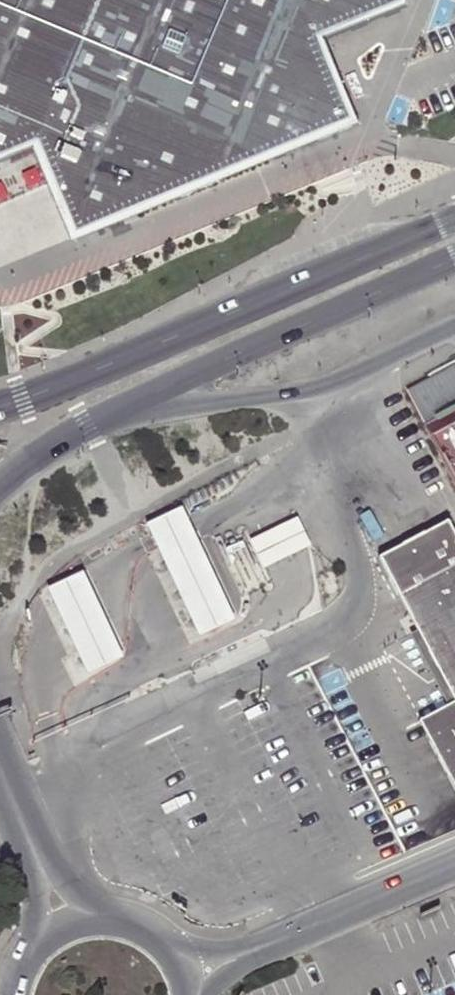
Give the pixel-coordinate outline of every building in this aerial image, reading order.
[(353,25),(400,6),(398,0),(0,0),(0,160),(35,146),(73,237),(351,123),(316,39),(353,25)] [(410,388),(436,434),(434,435),(454,475),(454,366),(410,388)] [(183,512),(147,531),(152,542),(171,583),(199,643),(236,625),(200,549),(189,525),(183,512)] [(446,517),(378,554),(454,698),(454,535),(446,517)] [(274,529),(249,541),(263,570),(284,559),(311,547),(297,518),(274,529)] [(83,572),(47,589),(62,621),(87,675),(123,658),(91,589),(83,572)] [(435,712),(454,749),(454,702),(435,712)] [(435,712),(419,720),(454,789),(454,749),(435,712)]
